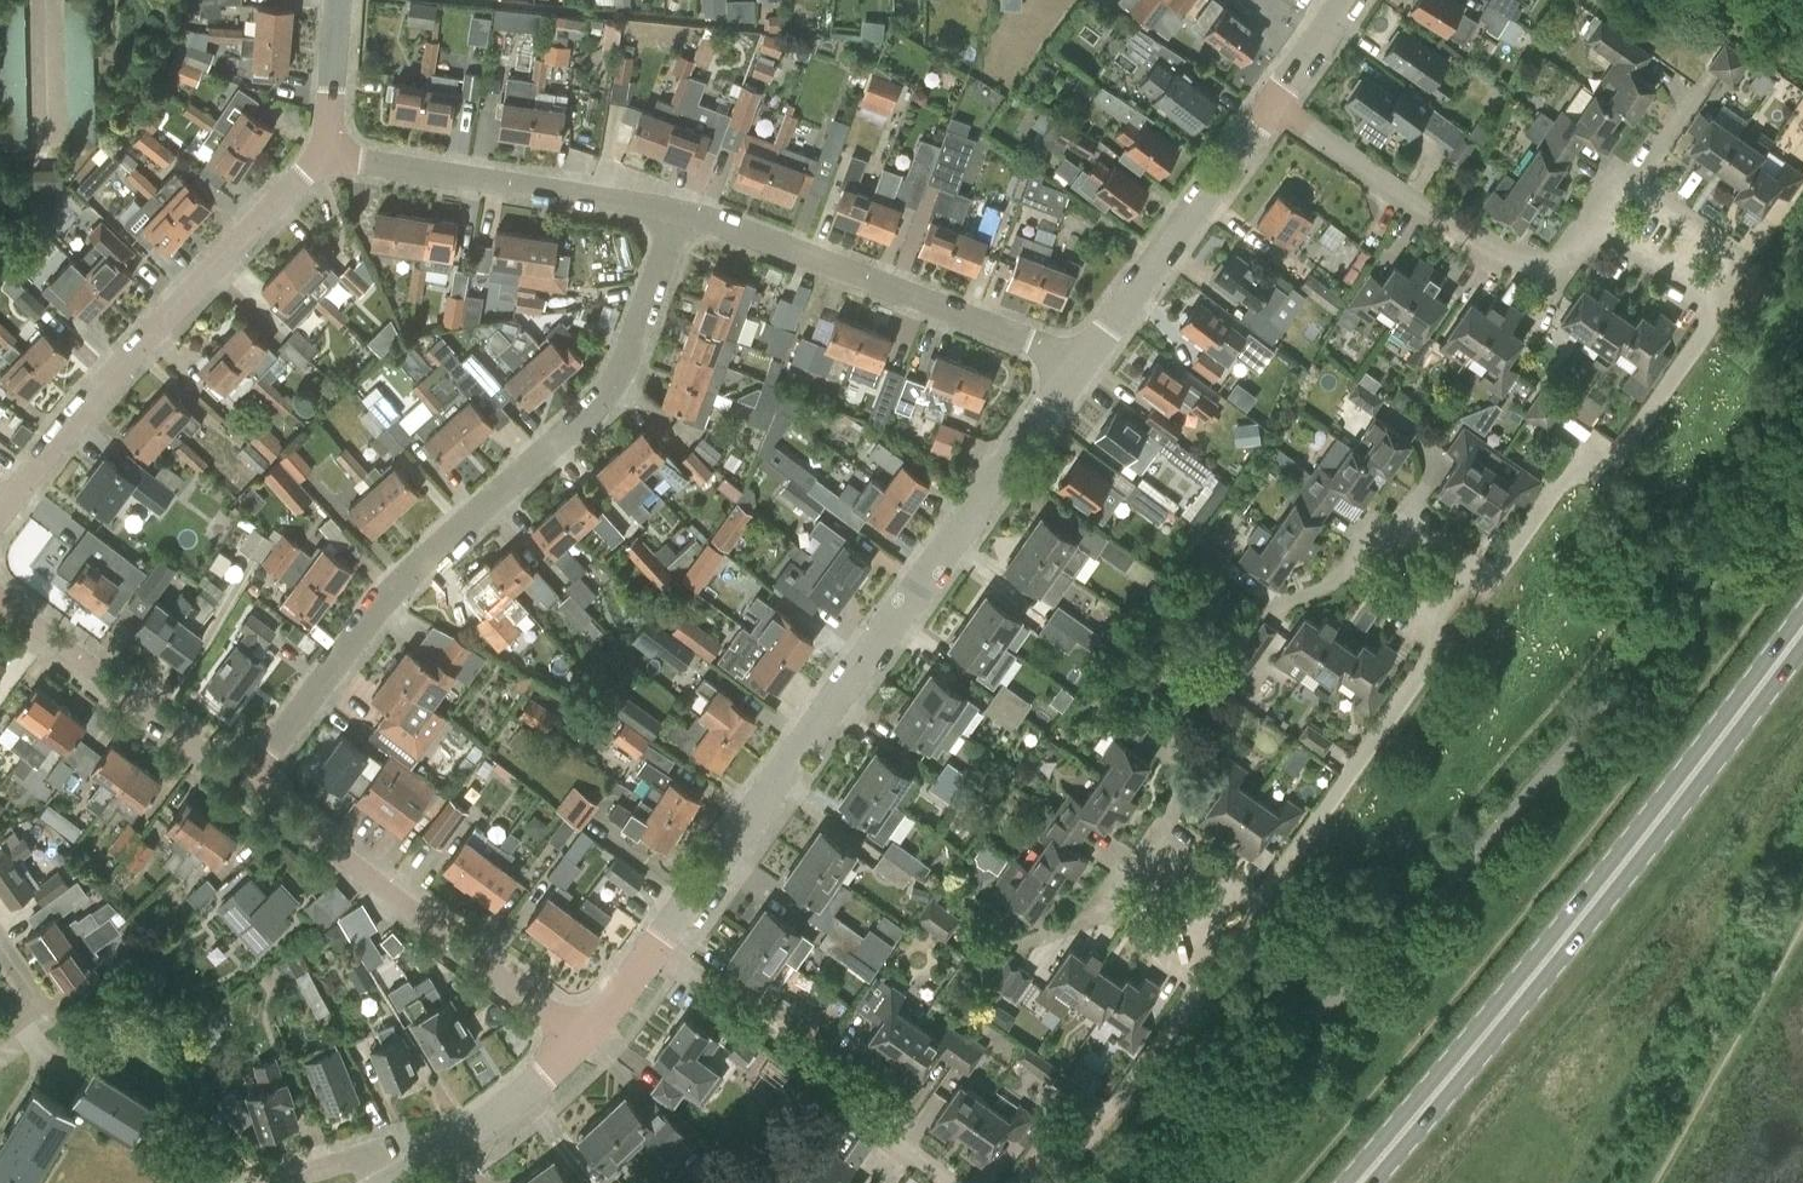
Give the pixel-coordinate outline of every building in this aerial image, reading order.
[(25,14),(24,0),(0,0),(0,15),(25,14)] [(191,9),(204,8),(204,4),(210,3),(240,4),(240,0),(190,0),(191,9)] [(407,25),(434,28),(437,3),(415,0),(410,0),(407,25)] [(631,12),(630,0),(616,0),(616,12),(631,12)] [(726,15),(727,13),(727,0),(701,0),(701,11),(704,11),(705,16),(726,15)] [(756,0),(729,0),(728,15),(755,16),(756,0)] [(1260,33),(1217,0),(1137,0),(1129,10),(1151,27),(1169,3),(1193,22),(1192,23),(1240,59),(1260,33)] [(1410,10),(1445,32),(1463,43),(1477,22),(1458,10),(1462,5),(1454,0),(1417,0),(1410,10)] [(1485,3),(1509,17),(1519,0),(1486,0),(1485,3)] [(1498,36),(1509,17),(1485,3),(1476,16),(1488,23),(1485,28),(1498,36)] [(258,5),(255,35),(290,38),(293,7),(258,5)] [(515,10),(496,8),(494,27),(513,29),(515,10)] [(470,40),(490,42),(492,15),(473,13),(470,40)] [(0,15),(0,28),(25,27),(25,14),(0,15)] [(93,14),(66,15),(66,27),(93,27),(93,14)] [(551,14),(549,27),(587,32),(589,19),(551,14)] [(769,15),(769,30),(785,31),(786,15),(769,15)] [(590,18),(589,25),(602,27),(603,20),(590,18)] [(1655,86),(1647,81),(1638,75),(1652,55),(1601,19),(1586,41),(1618,63),(1597,93),(1595,92),(1594,92),(1619,112),(1620,111),(1632,119),(1655,86)] [(864,21),(862,37),(882,39),(883,23),(864,21)] [(630,141),(661,153),(673,121),(690,75),(695,59),(678,53),(672,72),(680,74),(670,103),(657,98),(652,113),(628,104),(636,81),(629,80),(635,46),(620,44),(622,26),(606,24),(602,48),(618,51),(609,102),(626,105),(622,118),(636,123),(630,141)] [(209,39),(226,40),(227,27),(210,26),(209,32),(209,39)] [(0,28),(0,41),(25,41),(25,27),(0,28)] [(227,27),(226,40),(241,41),(242,41),(243,35),(243,29),(227,27)] [(1127,53),(1150,70),(1149,71),(1205,113),(1218,95),(1179,66),(1183,62),(1138,28),(1131,37),(1136,41),(1127,53)] [(206,49),(209,31),(185,29),(175,58),(184,62),(184,61),(209,70),(215,52),(206,49)] [(1391,38),(1393,42),(1384,55),(1428,85),(1429,86),(1437,74),(1447,59),(1402,29),(1400,32),(1395,31),(1391,38)] [(759,49),(779,57),(785,40),(765,32),(759,49)] [(241,41),(240,54),(254,55),(253,67),(273,68),(277,69),(288,69),(290,38),(255,35),(255,36),(243,35),(242,41),(241,41)] [(426,40),(423,55),(437,58),(439,42),(432,41),(426,40)] [(542,56),(541,58),(547,59),(546,62),(561,64),(564,46),(544,43),(543,43),(542,56)] [(1721,75),(1737,51),(1725,43),(1709,67),(1721,75)] [(1737,51),(1721,75),(1732,84),(1749,60),(1737,51)] [(423,55),(420,74),(427,75),(434,76),(435,74),(437,58),(423,55)] [(547,59),(541,58),(542,56),(536,56),(533,75),(544,77),(546,62),(547,59)] [(203,69),(184,62),(175,58),(174,60),(176,61),(170,77),(197,86),(203,69)] [(875,65),(861,105),(889,115),(900,83),(891,79),(892,76),(875,65)] [(1749,85),(1762,94),(1773,78),(1760,68),(1749,85)] [(474,95),(477,72),(466,71),(463,93),(474,95)] [(1153,100),(1192,130),(1205,113),(1149,71),(1140,83),(1157,96),(1153,100)] [(425,87),(420,121),(450,126),(456,92),(458,77),(435,74),(434,76),(427,75),(425,87)] [(1444,100),(1454,86),(1437,74),(1429,86),(1428,85),(1427,87),(1444,100)] [(534,104),(529,139),(560,144),(561,139),(565,109),(566,104),(554,102),(555,93),(541,91),(544,77),(533,75),(532,80),(530,89),(529,92),(535,93),(533,104),(534,104)] [(695,77),(690,75),(673,121),(661,153),(688,163),(690,167),(695,169),(699,161),(707,140),(720,145),(729,122),(731,116),(730,115),(715,110),(706,133),(689,127),(698,101),(687,98),(695,77)] [(1397,98),(1365,75),(1363,79),(1360,77),(1358,80),(1353,86),(1346,96),(1349,98),(1347,101),(1365,114),(1356,126),(1371,137),(1372,136),(1381,143),(1394,125),(1410,135),(1431,104),(1405,86),(1397,98)] [(502,116),(499,134),(501,134),(529,139),(534,104),(533,104),(535,93),(529,92),(530,89),(532,80),(508,76),(507,85),(502,116)] [(415,121),(420,121),(425,87),(394,82),(389,117),(415,121)] [(742,83),(730,115),(731,116),(729,122),(748,130),(762,92),(742,83)] [(1152,117),(1103,85),(1097,93),(1094,97),(1126,122),(1117,134),(1127,141),(1122,146),(1126,149),(1122,155),(1140,170),(1145,163),(1159,173),(1178,148),(1146,124),(1152,117)] [(217,119),(214,125),(255,152),(272,126),(250,111),(258,100),(239,88),(218,119),(217,119)] [(1609,126),(1619,112),(1594,92),(1576,118),(1563,109),(1555,120),(1540,110),(1533,120),(1570,146),(1570,147),(1574,150),(1575,149),(1571,145),(1580,132),(1607,150),(1619,133),(1609,126)] [(196,121),(204,110),(190,101),(182,112),(196,121)] [(140,102),(130,115),(152,132),(162,119),(140,102)] [(1715,166),(1738,133),(1711,115),(1701,108),(1688,128),(1698,135),(1689,148),(1702,157),(1695,167),(1708,176),(1715,166)] [(217,119),(204,110),(196,121),(210,131),(214,125),(217,119)] [(791,132),(797,117),(784,112),(779,128),(791,132)] [(834,120),(821,156),(836,162),(850,126),(834,120)] [(1539,146),(1517,178),(1542,198),(1551,204),(1564,187),(1554,180),(1565,164),(1560,160),(1570,147),(1570,146),(1533,120),(1524,134),(1539,144),(1538,145),(1539,146)] [(1089,157),(1099,140),(1066,121),(1062,128),(1052,122),(1039,143),(1061,156),(1067,144),(1089,157)] [(1468,133),(1481,143),(1489,131),(1476,121),(1468,133)] [(210,131),(197,150),(237,178),(255,152),(214,125),(210,131)] [(779,128),(773,143),(779,145),(786,147),(791,132),(779,128)] [(164,165),(174,152),(146,129),(135,142),(164,165)] [(1752,143),(1738,133),(1715,166),(1740,184),(1733,194),(1735,195),(1759,162),(1757,160),(1772,138),(1761,130),(1752,143)] [(96,144),(96,132),(69,132),(69,145),(96,144)] [(773,143),(744,132),(734,158),(741,161),(733,180),(737,181),(737,186),(745,189),(748,185),(757,189),(756,193),(760,195),(775,157),(779,145),(773,143)] [(1462,132),(1447,157),(1460,165),(1475,140),(1462,132)] [(942,133),(938,144),(927,172),(942,177),(927,219),(930,220),(919,249),(944,258),(967,197),(952,191),(963,162),(953,158),(960,140),(942,133)] [(907,204),(914,207),(927,172),(938,144),(921,138),(914,156),(907,175),(883,167),(873,196),(872,196),(860,227),(888,238),(899,209),(904,211),(907,204)] [(779,145),(775,157),(760,195),(761,195),(762,191),(792,202),(798,185),(809,189),(819,160),(786,147),(779,145)] [(844,187),(833,217),(860,227),(872,196),(856,190),(867,159),(853,154),(841,186),(844,187)] [(1759,162),(1735,195),(1745,202),(1738,212),(1753,222),(1776,190),(1788,198),(1793,190),(1802,176),(1802,172),(1784,159),(1775,173),(1759,162)] [(1071,185),(1103,208),(1107,202),(1126,217),(1147,189),(1113,163),(1109,169),(1097,160),(1084,177),(1080,173),(1071,185)] [(211,204),(176,171),(159,189),(135,165),(131,170),(164,203),(190,227),(211,204)] [(1030,171),(1015,166),(1005,194),(1020,199),(1021,197),(1030,171)] [(190,227),(164,203),(131,170),(126,176),(150,199),(143,206),(153,215),(143,226),(135,235),(148,247),(156,238),(168,250),(190,227)] [(1060,211),(1067,193),(1039,182),(1042,176),(1030,171),(1021,197),(1032,201),(1036,191),(1054,197),(1050,208),(1060,211)] [(78,188),(89,198),(101,184),(91,174),(78,188)] [(1519,229),(1542,198),(1517,178),(1504,195),(1494,188),(1483,204),(1519,229)] [(55,188),(42,188),(42,211),(55,211),(55,188)] [(1279,193),(1257,222),(1283,241),(1293,248),(1313,221),(1303,214),(1304,212),(1279,193)] [(989,242),(1002,210),(986,204),(976,234),(960,228),(971,198),(967,197),(944,258),(975,270),(986,241),(989,242)] [(391,248),(413,251),(418,216),(378,210),(373,244),(391,248)] [(426,268),(450,271),(458,223),(418,216),(413,251),(424,253),(422,267),(426,268)] [(96,239),(76,261),(86,271),(111,295),(133,273),(124,264),(136,251),(102,218),(89,232),(96,239)] [(527,234),(496,229),(494,246),(475,243),(471,268),(489,271),(488,278),(519,284),(520,282),(521,268),(527,234)] [(558,238),(527,234),(521,268),(520,282),(519,284),(516,310),(542,314),(544,297),(535,295),(536,284),(565,289),(570,253),(556,251),(558,238)] [(1018,253),(1007,282),(1027,290),(1045,244),(1022,234),(1016,252),(1018,253)] [(284,264),(283,266),(318,299),(319,300),(325,293),(324,293),(331,285),(327,282),(337,272),(330,266),(309,246),(305,242),(284,264)] [(1052,246),(1045,244),(1027,290),(1061,303),(1072,273),(1075,274),(1079,264),(1065,258),(1062,268),(1047,262),(1052,246)] [(1372,256),(1362,249),(1340,281),(1350,287),(1372,256)] [(1225,265),(1221,263),(1210,279),(1225,290),(1228,287),(1254,307),(1242,322),(1270,344),(1283,327),(1255,307),(1274,282),(1234,252),(1225,265)] [(86,271),(76,261),(72,258),(42,289),(69,314),(77,306),(90,318),(111,295),(86,271)] [(1426,332),(1447,302),(1434,293),(1445,276),(1425,262),(1416,275),(1424,281),(1390,329),(1415,347),(1406,360),(1414,366),(1434,338),(1426,332)] [(359,296),(371,285),(350,264),(339,275),(359,296)] [(1382,304),(1398,316),(1390,329),(1424,281),(1416,275),(1413,278),(1394,265),(1383,282),(1371,273),(1349,304),(1371,320),(1382,304)] [(293,327),(312,307),(314,304),(317,299),(283,266),(262,287),(277,301),(273,305),(283,315),(282,316),(293,327)] [(414,266),(411,283),(424,285),(426,268),(422,267),(414,266)] [(467,292),(471,269),(457,266),(452,289),(467,292)] [(713,269),(702,297),(747,313),(746,312),(752,296),(760,299),(762,293),(755,290),(756,285),(713,269)] [(1311,274),(1300,288),(1336,314),(1346,300),(1311,274)] [(421,301),(424,285),(411,283),(409,299),(421,301)] [(36,319),(47,307),(27,287),(15,299),(36,319)] [(1561,319),(1587,338),(1610,306),(1617,296),(1608,290),(1601,299),(1583,287),(1567,311),(1561,319)] [(319,300),(314,304),(326,315),(336,304),(325,293),(319,300)] [(442,324),(461,327),(466,297),(447,294),(442,324)] [(479,323),(484,297),(467,294),(462,325),(479,323)] [(1459,340),(1474,352),(1509,303),(1495,294),(1484,310),(1471,301),(1439,346),(1450,353),(1459,340)] [(775,301),(767,321),(794,332),(804,306),(779,296),(777,301),(775,301)] [(692,323),(737,340),(747,313),(702,297),(692,323)] [(1229,325),(1230,324),(1198,301),(1179,326),(1210,349),(1207,353),(1221,363),(1232,347),(1260,368),(1273,350),(1248,330),(1243,336),(1229,325)] [(1522,312),(1509,303),(1474,352),(1490,363),(1479,378),(1502,394),(1518,371),(1506,363),(1523,338),(1510,329),(1522,312)] [(336,304),(326,315),(338,327),(348,316),(336,304)] [(1643,314),(1635,323),(1610,306),(1587,338),(1601,347),(1592,360),(1604,368),(1619,346),(1643,314)] [(1660,311),(1653,321),(1643,314),(1619,346),(1639,360),(1621,385),(1640,398),(1670,355),(1658,347),(1676,322),(1660,311)] [(799,362),(802,363),(814,368),(828,373),(835,352),(851,358),(863,326),(837,316),(826,345),(808,338),(799,362)] [(543,347),(525,328),(524,329),(514,318),(496,321),(512,340),(553,385),(583,358),(570,343),(575,339),(561,324),(549,335),(552,338),(543,347)] [(530,405),(553,385),(512,340),(496,321),(492,321),(498,328),(488,336),(508,359),(507,360),(516,370),(507,379),(508,380),(503,384),(473,350),(462,359),(473,371),(485,385),(502,404),(517,390),(530,405)] [(788,348),(794,332),(767,321),(773,324),(768,341),(788,348)] [(243,322),(221,344),(246,368),(245,369),(256,379),(261,374),(278,356),(268,346),(243,322)] [(737,340),(692,323),(683,349),(727,366),(737,340)] [(890,336),(863,326),(851,358),(867,364),(863,375),(879,381),(883,370),(878,368),(890,336)] [(0,332),(0,341),(7,348),(12,343),(17,338),(5,327),(0,332)] [(22,352),(22,353),(47,377),(69,353),(44,329),(22,352)] [(297,329),(287,340),(309,360),(310,359),(313,362),(322,352),(297,329)] [(436,358),(453,348),(447,337),(429,347),(436,358)] [(300,369),(309,360),(287,340),(278,349),(300,369)] [(11,363),(1,374),(26,398),(47,377),(22,353),(12,343),(7,348),(2,355),(11,363)] [(221,344),(200,367),(211,378),(204,384),(218,398),(225,391),(235,401),(251,383),(256,379),(245,369),(246,368),(221,344)] [(727,366),(683,349),(673,375),(717,392),(727,366)] [(452,352),(441,362),(460,383),(471,373),(452,352)] [(951,395),(963,363),(936,353),(925,384),(921,382),(906,377),(895,408),(910,413),(917,394),(931,399),(929,402),(946,409),(951,395)] [(772,358),(764,380),(774,384),(782,362),(772,358)] [(1171,371),(1170,372),(1156,362),(1137,388),(1168,411),(1177,398),(1205,419),(1216,404),(1171,371)] [(986,387),(991,374),(963,363),(951,395),(968,402),(964,411),(981,418),(992,389),(986,387)] [(905,370),(889,365),(880,391),(896,396),(905,370)] [(442,403),(438,406),(472,444),(495,423),(472,398),(485,385),(473,371),(471,373),(460,383),(459,383),(461,386),(442,403)] [(261,374),(256,379),(251,383),(264,395),(273,385),(261,374)] [(704,427),(717,392),(673,375),(663,401),(686,409),(683,419),(704,427)] [(422,400),(432,391),(421,379),(412,388),(422,400)] [(774,384),(764,380),(754,406),(775,413),(784,389),(774,384)] [(1227,395),(1248,409),(1257,394),(1237,380),(1227,395)] [(1348,396),(1372,412),(1382,398),(1358,381),(1348,396)] [(273,385),(264,395),(276,407),(280,402),(289,411),(296,404),(286,394),(284,396),(273,385)] [(377,385),(361,398),(368,405),(370,408),(386,426),(404,446),(415,436),(410,432),(400,420),(398,418),(402,414),(383,392),(377,385)] [(1408,400),(1407,392),(1399,386),(1389,400),(1402,409),(1408,400)] [(202,423),(165,389),(144,411),(170,435),(181,423),(192,434),(202,423)] [(432,391),(422,400),(432,411),(438,406),(442,403),(432,391)] [(792,418),(804,400),(785,392),(778,408),(792,418)] [(1533,403),(1558,421),(1566,409),(1541,392),(1533,403)] [(1523,416),(1549,434),(1558,421),(1533,403),(1523,416)] [(1495,424),(1490,404),(1470,410),(1475,429),(1495,424)] [(432,411),(415,428),(426,440),(436,450),(449,465),(472,444),(438,406),(432,411)] [(773,414),(775,413),(754,406),(748,423),(767,430),(773,414)] [(874,406),(869,419),(885,425),(890,413),(874,406)] [(1145,419),(1153,425),(1179,444),(1180,443),(1174,438),(1182,426),(1155,406),(1145,419)] [(778,408),(758,453),(763,457),(791,477),(808,489),(817,475),(774,444),(792,418),(778,408)] [(148,458),(170,435),(144,411),(123,433),(148,458)] [(1096,437),(1139,470),(1156,447),(1168,456),(1166,458),(1201,483),(1212,468),(1179,444),(1153,425),(1147,433),(1132,421),(1131,423),(1116,412),(1096,437)] [(1351,446),(1350,447),(1376,466),(1376,465),(1388,473),(1411,441),(1375,416),(1353,448),(1351,446)] [(33,429),(22,421),(11,436),(21,444),(33,429)] [(955,442),(959,444),(964,431),(941,421),(930,448),(949,456),(955,442)] [(1239,424),(1242,444),(1261,441),(1258,421),(1239,424)] [(265,425),(250,440),(271,460),(286,445),(265,425)] [(1452,502),(1459,492),(1469,499),(1503,452),(1465,425),(1447,450),(1459,458),(1443,481),(1436,491),(1452,502)] [(394,456),(404,446),(386,426),(370,442),(382,456),(389,450),(394,456)] [(642,430),(620,450),(642,474),(651,484),(666,471),(678,486),(689,476),(667,452),(664,454),(642,430)] [(703,437),(694,448),(713,464),(722,453),(703,437)] [(1303,484),(1331,504),(1341,489),(1363,505),(1375,487),(1365,480),(1376,466),(1350,447),(1336,437),(1311,474),(1295,463),(1288,474),(1303,484)] [(184,440),(175,450),(186,460),(192,453),(204,464),(202,466),(203,468),(209,462),(184,440)] [(260,473),(270,462),(248,441),(238,452),(260,473)] [(896,472),(885,487),(911,507),(928,483),(903,464),(905,461),(878,441),(870,453),(896,472)] [(294,445),(279,458),(300,481),(314,468),(294,445)] [(347,469),(357,459),(346,447),(335,456),(347,469)] [(700,483),(713,471),(693,449),(680,460),(700,483)] [(651,484),(642,474),(620,450),(598,469),(618,491),(615,494),(640,521),(651,510),(638,496),(651,484)] [(1541,480),(1521,466),(1503,452),(1469,499),(1481,507),(1474,517),(1489,528),(1512,495),(1524,504),(1541,480)] [(186,460),(199,472),(203,468),(202,466),(204,464),(192,453),(186,460)] [(757,465),(785,485),(790,478),(791,477),(763,457),(757,465)] [(105,458),(79,491),(109,514),(128,488),(156,509),(171,489),(142,467),(133,479),(105,458)] [(314,497),(300,481),(279,458),(280,461),(263,476),(296,513),(314,497)] [(368,471),(357,459),(347,469),(358,481),(364,476),(368,471)] [(1109,483),(1079,461),(1060,487),(1075,498),(1074,499),(1102,520),(1120,495),(1108,487),(1109,486),(1108,485),(1109,483)] [(162,465),(154,476),(171,489),(175,492),(183,481),(162,465)] [(368,471),(364,476),(373,486),(396,512),(419,491),(396,466),(385,476),(376,465),(368,471)] [(1181,514),(1200,527),(1228,486),(1212,475),(1193,502),(1191,500),(1181,514)] [(894,530),(911,507),(885,487),(871,477),(860,492),(848,483),(839,494),(866,514),(868,511),(894,530)] [(785,485),(780,492),(815,518),(826,504),(790,478),(785,485)] [(1166,513),(1170,508),(1161,502),(1136,484),(1125,499),(1159,523),(1166,513)] [(1331,504),(1303,484),(1293,500),(1294,501),(1272,533),(1298,552),(1307,558),(1320,541),(1310,534),(1321,518),(1316,514),(1326,501),(1331,504)] [(364,495),(350,507),(373,533),(396,512),(373,486),(364,495)] [(577,489),(554,509),(576,533),(591,520),(613,545),(624,535),(601,511),(599,513),(577,489)] [(1170,508),(1172,510),(1179,501),(1168,493),(1161,502),(1170,508)] [(1234,504),(1244,510),(1249,503),(1240,496),(1234,504)] [(712,539),(729,551),(755,514),(738,502),(712,539)] [(562,545),(576,533),(554,509),(533,528),(555,552),(552,555),(573,578),(574,580),(580,575),(585,570),(562,545)] [(261,561),(274,540),(256,528),(257,525),(241,515),(237,522),(250,530),(240,547),(261,561)] [(1023,542),(1068,575),(1086,551),(1095,557),(1099,552),(1125,571),(1135,555),(1085,521),(1072,539),(1041,517),(1023,542)] [(812,531),(838,551),(827,566),(853,586),(871,561),(845,542),(847,540),(821,520),(812,531)] [(311,554),(305,550),(281,532),(274,541),(271,546),(333,593),(351,569),(323,547),(315,558),(311,554)] [(1275,583),(1298,552),(1272,533),(1260,550),(1250,543),(1240,558),(1275,583)] [(638,535),(624,547),(649,574),(662,561),(638,535)] [(666,565),(675,574),(702,545),(693,537),(666,565)] [(1193,556),(1216,573),(1228,557),(1204,541),(1193,556)] [(1068,576),(1068,575),(1023,542),(1005,567),(1052,601),(1069,577),(1068,576)] [(271,546),(262,561),(274,570),(294,585),(286,596),(288,597),(284,602),(296,611),(299,606),(314,617),(333,593),(271,546)] [(105,570),(73,547),(57,567),(72,578),(69,582),(101,606),(104,602),(117,612),(147,572),(120,551),(110,565),(109,564),(105,570)] [(511,548),(489,568),(511,592),(526,579),(548,604),(559,594),(536,569),(533,572),(511,548)] [(141,636),(155,647),(193,601),(181,592),(175,599),(179,602),(172,610),(157,598),(178,569),(162,557),(137,589),(155,602),(136,626),(144,632),(141,636)] [(695,561),(683,577),(696,587),(708,571),(695,561)] [(822,599),(836,609),(853,586),(827,566),(817,581),(790,561),(774,582),(813,611),(822,599)] [(498,604),(511,592),(489,568),(468,587),(490,611),(476,624),(498,649),(521,629),(498,604)] [(565,586),(571,592),(584,607),(597,595),(580,575),(574,580),(573,578),(565,586)] [(199,592),(193,601),(155,647),(170,658),(173,654),(180,660),(202,633),(198,630),(217,605),(199,592)] [(592,616),(584,607),(571,592),(558,605),(593,643),(604,632),(591,618),(592,616)] [(749,607),(754,610),(768,621),(757,636),(769,644),(795,664),(813,640),(787,621),(789,618),(757,595),(749,607)] [(1019,618),(986,595),(968,621),(1001,644),(1019,618)] [(1100,634),(1058,605),(1048,619),(1077,639),(1075,640),(1089,650),(1100,634)] [(248,631),(209,684),(234,702),(251,679),(255,682),(267,667),(249,653),(259,640),(265,645),(275,631),(252,614),(242,627),(248,631)] [(685,615),(672,632),(709,660),(722,643),(685,615)] [(1283,668),(1291,656),(1306,666),(1330,634),(1331,634),(1338,624),(1325,615),(1318,625),(1305,615),(1273,662),(1283,668)] [(681,670),(695,652),(650,618),(632,641),(652,657),(656,651),(681,670)] [(1039,631),(1068,651),(1075,640),(1077,639),(1048,619),(1039,631)] [(984,669),(1001,644),(968,621),(951,645),(984,669)] [(795,664),(769,644),(757,636),(743,625),(717,660),(756,689),(764,677),(778,687),(795,664)] [(437,655),(441,658),(435,667),(409,648),(389,673),(418,694),(418,693),(432,703),(474,646),(455,632),(437,655)] [(1341,674),(1356,651),(1331,634),(1330,634),(1306,666),(1322,677),(1313,689),(1325,698),(1341,674)] [(1375,650),(1363,642),(1356,651),(1341,674),(1364,690),(1354,704),(1370,715),(1386,691),(1409,659),(1382,640),(1375,650)] [(1243,677),(1262,649),(1250,641),(1231,669),(1243,677)] [(390,710),(370,737),(391,752),(407,764),(445,715),(431,705),(418,694),(389,673),(372,696),(390,710)] [(580,674),(574,683),(587,693),(594,684),(580,674)] [(930,674),(912,699),(957,731),(959,732),(977,706),(930,674)] [(705,676),(696,688),(709,697),(698,713),(737,743),(755,718),(729,699),(731,696),(705,676)] [(1003,683),(993,697),(1022,718),(1033,703),(1003,683)] [(13,749),(22,756),(61,705),(36,686),(17,711),(17,712),(9,723),(20,732),(18,734),(22,736),(13,749)] [(651,738),(663,722),(619,690),(607,706),(651,738)] [(1013,731),(1022,718),(993,697),(984,711),(1013,731)] [(945,747),(957,731),(912,699),(895,724),(926,746),(925,748),(935,754),(941,745),(945,747)] [(1106,699),(1102,703),(1097,710),(1121,727),(1140,740),(1148,728),(1129,715),(1106,699)] [(535,702),(524,720),(546,734),(557,715),(535,702)] [(67,750),(63,757),(47,777),(58,786),(90,744),(78,736),(87,724),(61,705),(22,756),(37,768),(56,742),(67,750)] [(737,743),(698,713),(687,728),(674,718),(666,730),(692,749),(695,747),(720,766),(737,743)] [(626,722),(613,739),(636,757),(650,739),(626,722)] [(1300,734),(1323,751),(1331,740),(1307,723),(1300,734)] [(512,749),(527,759),(541,737),(526,727),(512,749)] [(345,786),(358,795),(371,778),(358,768),(368,755),(343,736),(317,770),(342,789),(345,786)] [(1113,759),(1102,775),(1127,794),(1150,762),(1114,737),(1104,752),(1113,759)] [(1042,749),(1046,752),(1054,750),(1057,746),(1048,740),(1042,749)] [(111,743),(103,754),(90,744),(58,786),(59,787),(60,785),(61,786),(74,769),(87,779),(94,770),(104,778),(86,802),(99,812),(137,762),(111,743)] [(1280,765),(1294,776),(1310,754),(1296,744),(1280,765)] [(909,774),(876,751),(858,777),(903,809),(891,800),(909,774)] [(391,752),(371,778),(358,795),(356,799),(402,834),(437,787),(391,752)] [(1221,821),(1232,829),(1255,795),(1237,783),(1246,769),(1227,756),(1210,780),(1221,788),(1199,820),(1214,831),(1221,821)] [(638,772),(651,781),(641,796),(682,824),(699,798),(672,781),(674,778),(646,759),(638,772)] [(948,760),(938,775),(966,795),(976,780),(948,760)] [(133,819),(162,781),(137,762),(99,812),(109,819),(117,808),(133,819)] [(957,808),(966,795),(938,775),(929,788),(957,808)] [(1137,801),(1127,794),(1102,775),(1083,801),(1070,792),(1055,813),(1076,828),(1085,815),(1104,828),(1115,811),(1125,818),(1137,801)] [(869,831),(881,839),(903,809),(858,777),(840,802),(874,825),(869,831)] [(574,785),(557,808),(582,827),(599,804),(574,785)] [(1287,798),(1278,812),(1255,795),(1232,829),(1243,836),(1236,846),(1263,866),(1273,852),(1261,843),(1274,825),(1280,829),(1286,833),(1289,829),(1303,809),(1287,798)] [(682,824),(641,796),(631,811),(617,802),(609,814),(638,833),(640,830),(666,847),(682,824)] [(445,866),(470,885),(491,857),(478,848),(487,834),(484,832),(499,810),(481,798),(465,820),(474,828),(466,839),(465,838),(445,866)] [(174,848),(163,863),(172,869),(172,868),(175,870),(185,855),(193,845),(213,819),(187,799),(167,825),(178,833),(169,844),(174,848)] [(451,799),(425,832),(441,844),(466,811),(451,799)] [(48,804),(40,814),(74,841),(82,830),(48,804)] [(581,829),(582,827),(557,808),(556,810),(565,817),(548,840),(560,849),(577,826),(581,829)] [(1047,841),(1029,867),(1054,885),(1065,869),(1075,876),(1088,859),(1065,843),(1075,830),(1082,835),(1083,834),(1076,828),(1055,813),(1039,835),(1047,841)] [(218,863),(237,837),(213,819),(193,845),(185,855),(175,870),(183,876),(193,862),(197,865),(205,854),(218,863)] [(110,847),(124,857),(143,832),(128,821),(110,847)] [(854,852),(821,829),(802,856),(836,879),(854,852)] [(12,905),(34,888),(44,901),(69,882),(59,869),(41,882),(21,856),(33,847),(24,836),(21,838),(15,830),(0,841),(0,889),(12,905)] [(511,831),(491,857),(470,885),(495,904),(516,876),(505,868),(515,854),(512,852),(521,839),(511,831)] [(145,833),(143,832),(124,857),(122,861),(138,872),(156,846),(142,837),(145,833)] [(892,841),(884,854),(911,873),(920,880),(928,867),(919,861),(920,860),(892,841)] [(527,922),(552,941),(573,913),(562,905),(571,892),(564,886),(580,865),(563,853),(547,874),(557,882),(527,922)] [(902,886),(911,873),(884,854),(875,866),(902,886)] [(631,892),(644,875),(619,856),(606,872),(631,892)] [(819,903),(836,879),(802,856),(785,880),(819,903)] [(1032,917),(1054,885),(1029,867),(1017,883),(1007,876),(996,892),(1032,917)] [(188,896),(197,906),(217,890),(207,878),(188,896)] [(281,914),(296,901),(280,884),(266,897),(250,879),(220,906),(244,932),(257,919),(272,936),(288,921),(281,914)] [(38,927),(27,935),(45,959),(98,921),(91,910),(78,919),(76,916),(62,928),(54,917),(86,893),(77,880),(29,914),(38,927)] [(943,883),(915,919),(945,941),(962,919),(937,901),(948,887),(943,883)] [(928,890),(915,887),(912,897),(925,900),(928,890)] [(586,895),(573,913),(552,941),(578,960),(612,915),(586,895)] [(306,907),(323,926),(334,916),(317,897),(306,907)] [(366,955),(382,950),(367,906),(352,911),(366,955)] [(813,941),(766,908),(747,934),(781,957),(795,966),(813,941)] [(95,965),(91,968),(84,959),(121,931),(110,914),(100,922),(98,921),(45,959),(64,987),(75,979),(83,991),(103,977),(95,965)] [(864,936),(838,918),(828,932),(858,953),(857,954),(878,968),(894,945),(869,928),(864,936)] [(338,924),(326,931),(333,941),(338,942),(347,936),(338,924)] [(895,937),(898,939),(904,930),(896,924),(893,928),(895,937)] [(393,931),(382,941),(394,955),(405,945),(393,931)] [(819,945),(849,966),(857,954),(858,953),(828,932),(819,945)] [(763,982),(781,957),(747,934),(730,958),(763,982)] [(1061,1015),(1063,1016),(1074,999),(1097,967),(1104,957),(1091,948),(1084,958),(1071,948),(1047,981),(1040,991),(1049,997),(1051,1005),(1063,1013),(1061,1015)] [(360,993),(375,984),(361,961),(359,962),(355,955),(343,962),(360,993)] [(989,984),(1002,992),(1021,966),(1007,957),(989,984)] [(1016,1001),(1033,974),(1021,966),(1002,992),(1003,993),(987,1017),(1003,1029),(1011,1017),(1009,1005),(1014,999),(1016,1001)] [(311,967),(299,972),(316,1014),(328,1009),(311,967)] [(1097,967),(1074,999),(1100,1017),(1127,977),(1122,984),(1097,967)] [(1138,985),(1127,977),(1100,1017),(1105,1011),(1128,1026),(1118,1040),(1133,1051),(1150,1027),(1138,1019),(1161,986),(1145,975),(1138,985)] [(438,1063),(456,1052),(409,978),(389,991),(400,1008),(406,1005),(415,1019),(412,1021),(438,1063)] [(409,978),(456,1052),(474,1041),(448,999),(446,1000),(436,985),(421,994),(409,978)] [(884,1049),(895,1057),(918,1024),(896,1008),(905,994),(890,984),(873,1008),(885,1016),(862,1048),(877,1059),(884,1049)] [(809,1016),(782,997),(773,1010),(800,1029),(809,1016)] [(202,1035),(221,1020),(212,1007),(192,1022),(202,1035)] [(670,1071),(667,1076),(697,1098),(704,1104),(725,1074),(706,1060),(720,1041),(686,1016),(654,1059),(670,1071)] [(387,1086),(417,1073),(402,1037),(399,1039),(392,1024),(378,1030),(384,1045),(372,1050),(387,1086)] [(938,1052),(952,1063),(969,1039),(948,1025),(939,1038),(918,1024),(895,1057),(906,1065),(899,1075),(914,1085),(938,1052)] [(984,1050),(969,1039),(952,1063),(967,1073),(984,1050)] [(744,1065),(754,1052),(740,1040),(729,1053),(744,1065)] [(327,1110),(358,1098),(335,1041),(303,1054),(307,1061),(327,1110)] [(1016,1058),(1027,1066),(1036,1052),(1026,1044),(1016,1058)] [(1061,1070),(1036,1052),(1027,1066),(1051,1083),(1061,1070)] [(97,1059),(72,1099),(134,1138),(147,1116),(158,1123),(169,1104),(97,1059)] [(250,1094),(264,1134),(298,1122),(290,1099),(294,1098),(288,1081),(284,1082),(276,1059),(258,1066),(266,1089),(250,1094)] [(945,1137),(952,1127),(963,1134),(987,1102),(960,1083),(930,1126),(945,1137)] [(76,1110),(37,1085),(0,1143),(0,1182),(30,1182),(76,1110)] [(625,1096),(602,1117),(630,1147),(629,1147),(646,1166),(661,1152),(670,1162),(680,1154),(690,1164),(703,1150),(678,1124),(677,1126),(654,1101),(641,1113),(625,1096)] [(1020,1105),(1010,1118),(987,1102),(963,1134),(974,1142),(967,1152),(983,1163),(1006,1130),(1028,1146),(1044,1122),(1020,1105)] [(202,1113),(213,1148),(216,1147),(230,1142),(221,1116),(215,1109),(206,1112),(202,1113)] [(618,1158),(629,1147),(630,1147),(602,1117),(580,1138),(611,1172),(622,1162),(618,1158)] [(834,1154),(825,1167),(833,1172),(825,1182),(845,1182),(855,1168),(834,1154)] [(833,1172),(825,1167),(823,1169),(804,1156),(786,1182),(825,1182),(833,1172)] [(533,1174),(539,1182),(571,1182),(553,1159),(533,1174)] [(533,1174),(521,1182),(539,1182),(533,1174)]
